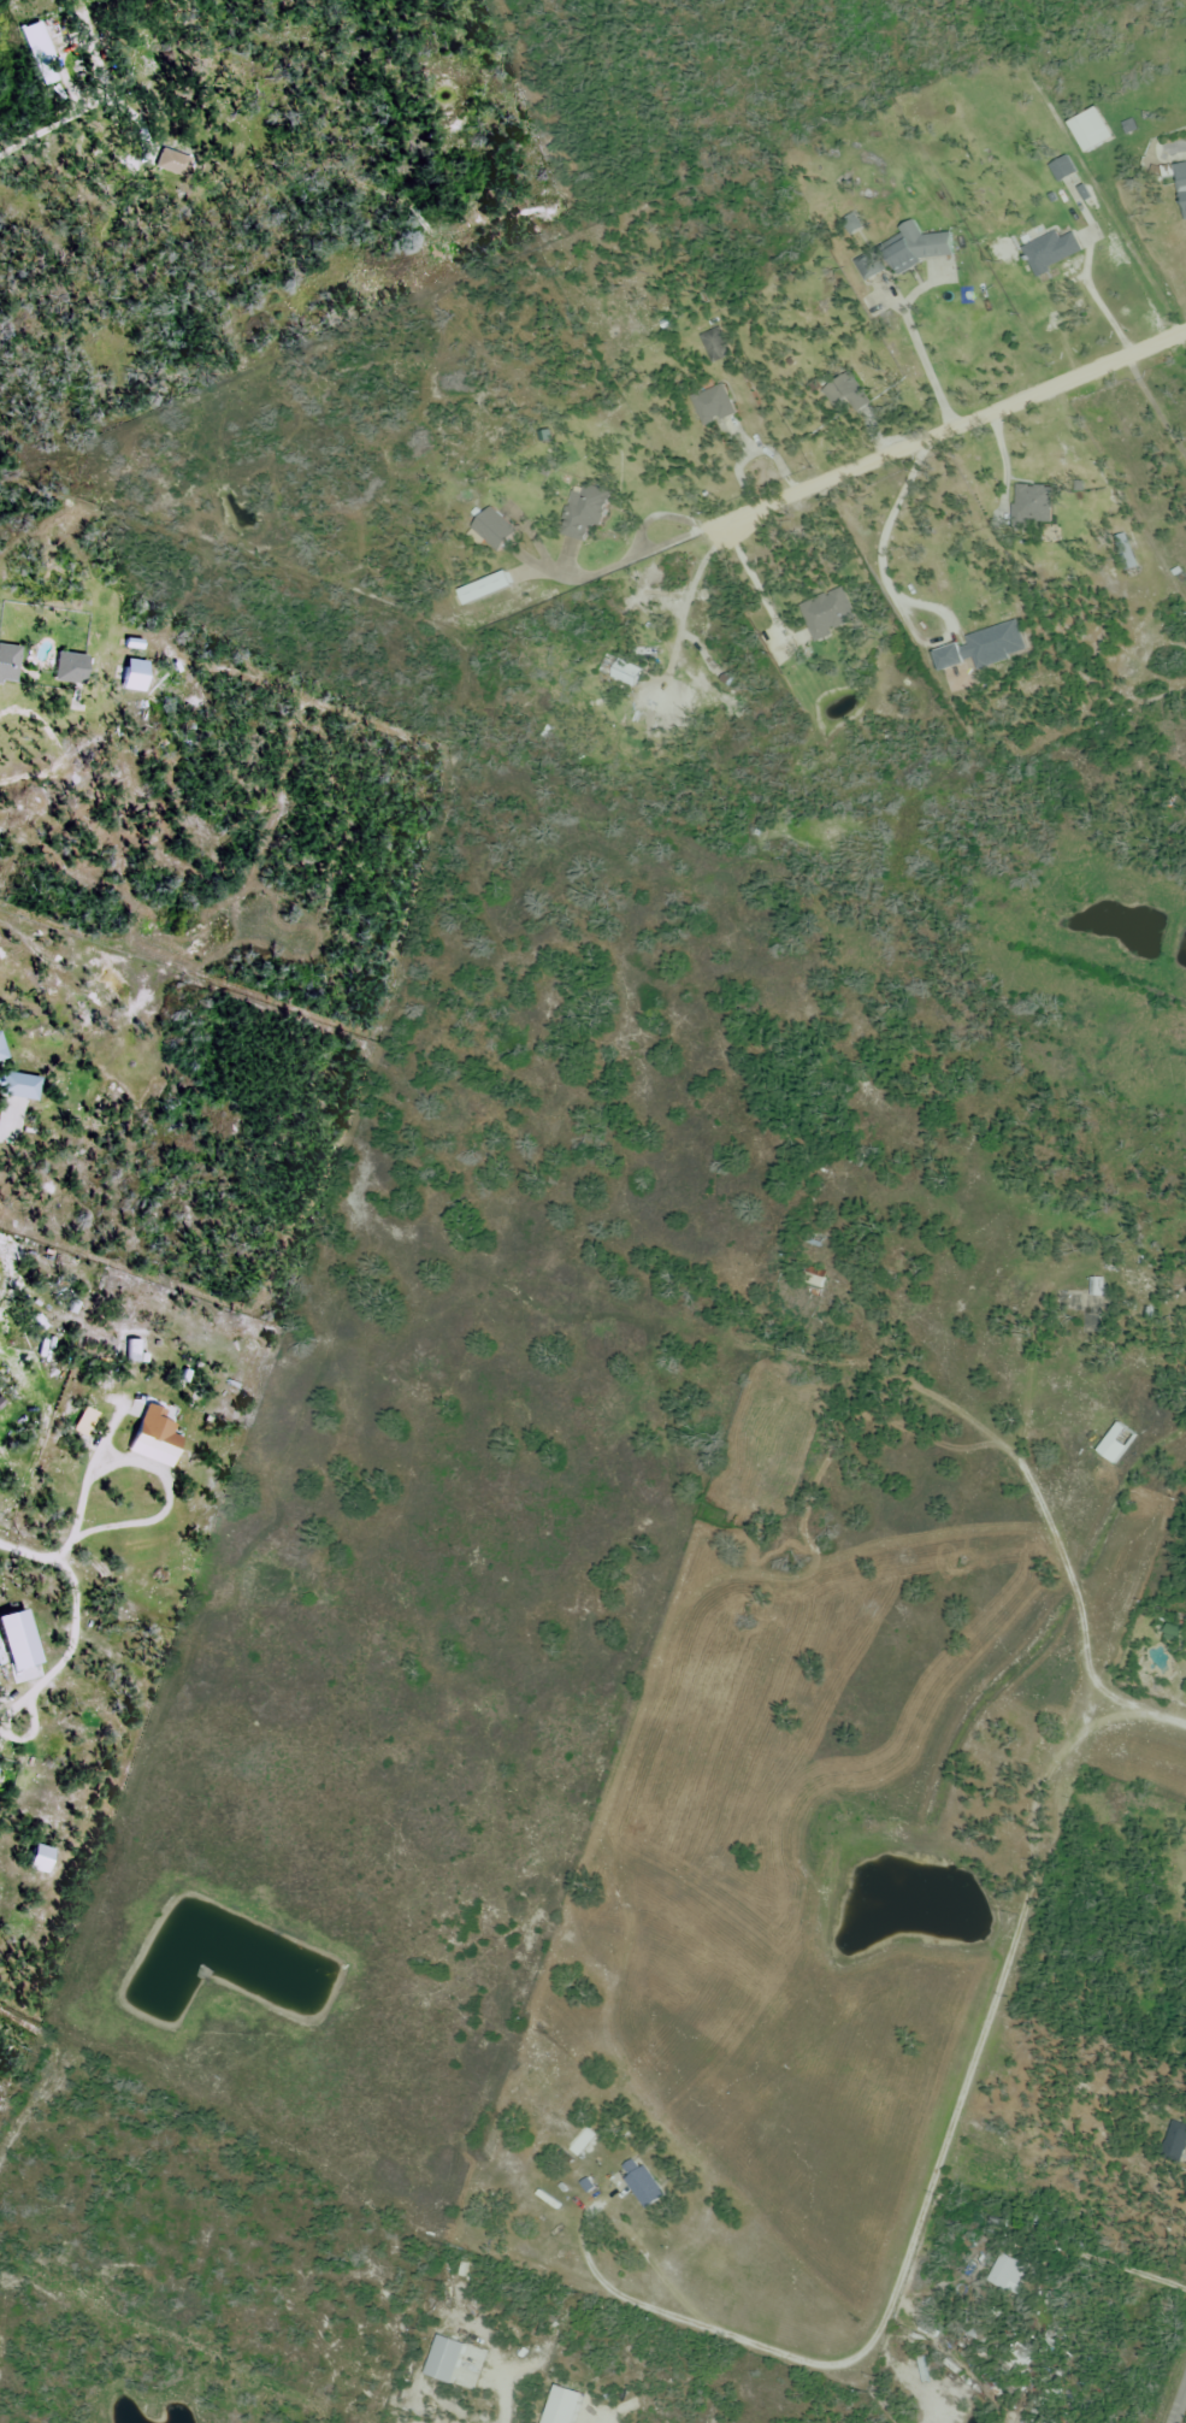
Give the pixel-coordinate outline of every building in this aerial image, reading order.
[(1083,155),(1113,139),(1096,107),(1066,124),(1083,155)] [(1058,183),(1076,173),(1067,156),(1049,166),(1058,183)] [(1185,220),(1185,164),(1173,165),(1180,220),(1185,220)] [(953,260),(950,234),(918,237),(916,223),(899,224),(901,245),(885,247),(887,267),(953,260)] [(1071,233),(1060,240),(1055,232),(1021,251),(1037,279),(1082,253),(1071,233)] [(876,272),(869,256),(857,262),(864,278),(876,272)] [(736,412),(720,383),(691,400),(707,428),(736,412)] [(575,485),(562,534),(580,539),(584,524),(599,528),(608,494),(575,485)] [(1045,491),(1019,491),(1019,523),(1045,523),(1045,491)] [(470,527),(496,552),(516,532),(490,506),(470,527)] [(852,631),(841,592),(801,603),(812,642),(852,631)] [(930,648),(936,672),(977,661),(979,668),(1022,656),(1014,626),(930,648)] [(20,647),(0,644),(0,687),(14,689),(20,647)] [(54,680),(78,683),(82,656),(58,653),(54,680)] [(598,670),(634,690),(644,672),(607,653),(598,670)] [(150,672),(125,667),(122,681),(147,685),(150,672)] [(806,1242),(821,1247),(824,1240),(809,1234),(806,1242)] [(1153,1304),(1161,1281),(1122,1265),(1113,1288),(1153,1304)] [(139,1361),(141,1342),(129,1341),(127,1360),(139,1361)] [(141,1405),(124,1452),(170,1468),(181,1436),(172,1433),(178,1418),(141,1405)] [(1082,1443),(1115,1468),(1138,1438),(1118,1422),(1103,1442),(1090,1433),(1082,1443)] [(1183,2163),(1185,2150),(1185,2124),(1170,2120),(1161,2158),(1183,2163)] [(644,2205),(661,2191),(634,2159),(617,2173),(644,2205)] [(1015,2294),(1028,2269),(1003,2255),(989,2281),(1015,2294)]
